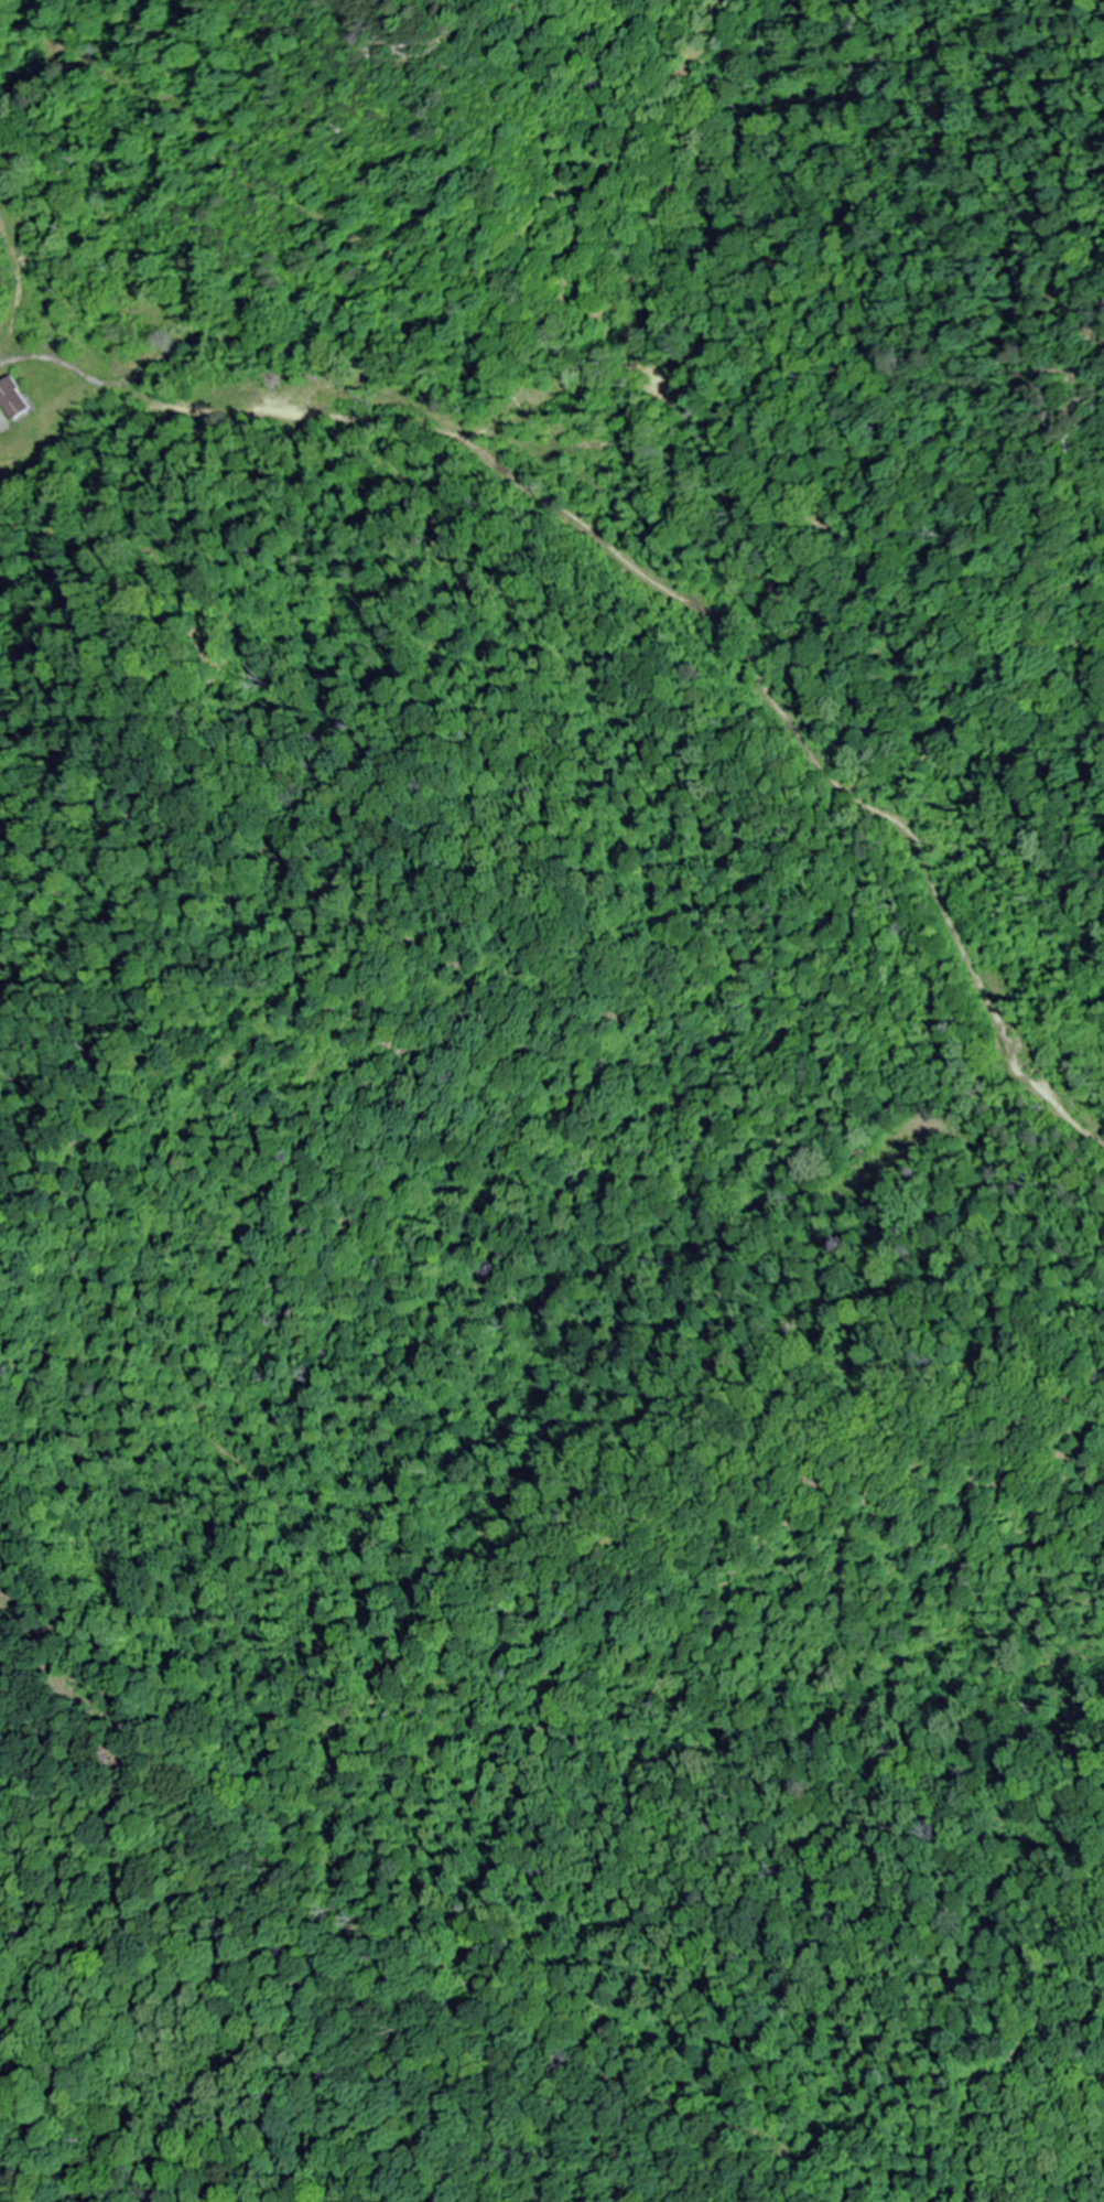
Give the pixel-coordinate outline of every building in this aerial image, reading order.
[(15,421),(36,407),(15,376),(0,386),(0,399),(15,421)]
